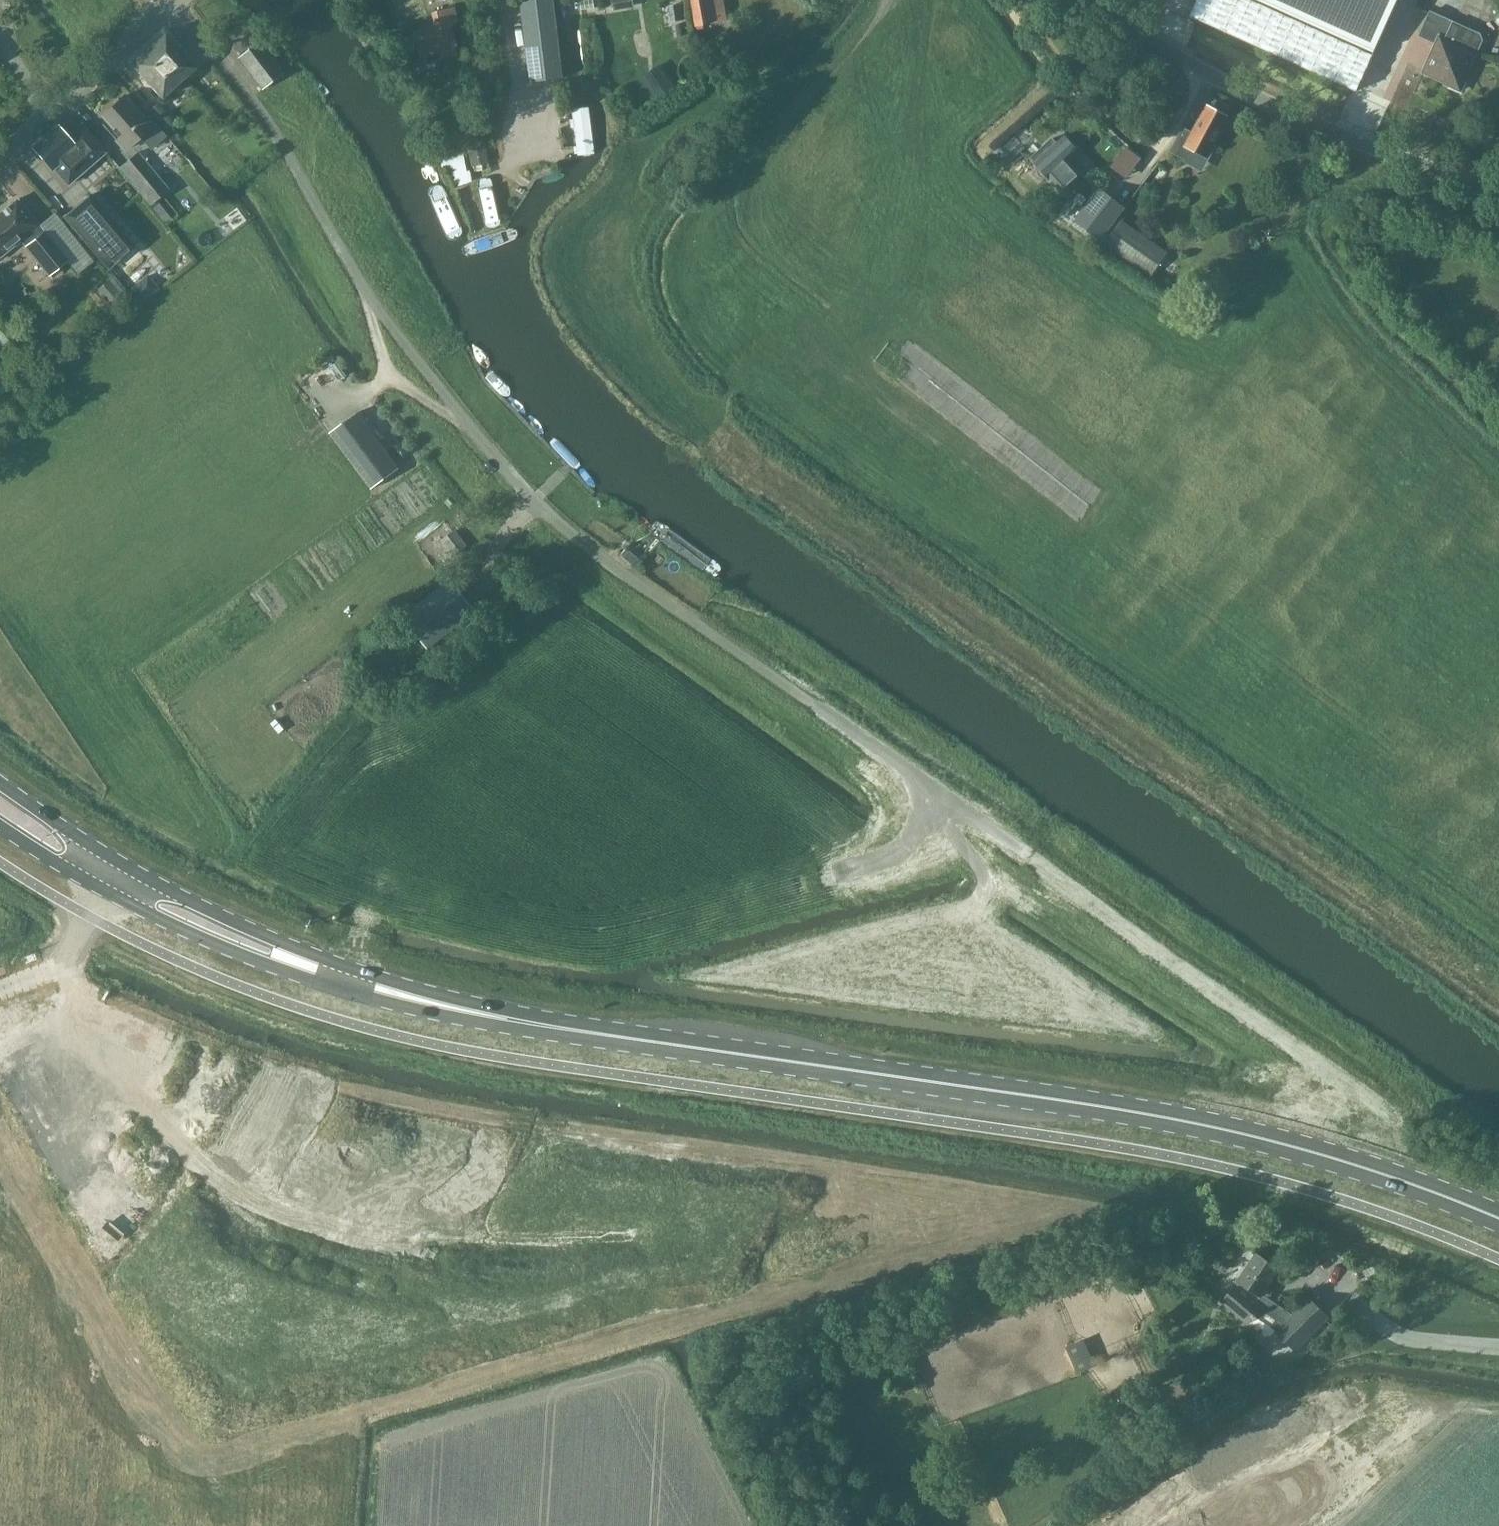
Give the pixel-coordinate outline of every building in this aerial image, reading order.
[(561,78),(551,0),(520,0),(531,82),(561,78)] [(696,26),(713,24),(709,0),(692,0),(696,26)] [(1189,14),(1356,89),(1396,0),(1196,0),(1189,14)] [(455,48),(457,47),(451,23),(458,22),(454,6),(434,12),(438,27),(413,33),(419,57),(439,52),(441,60),(457,56),(455,48)] [(1479,33),(1455,21),(1429,10),(1418,35),(1435,43),(1422,72),(1444,81),(1443,83),(1460,91),(1467,75),(1465,74),(1476,50),(1481,39),(1479,33)] [(132,58),(162,94),(196,65),(167,29),(132,58)] [(240,57),(264,88),(285,72),(262,40),(240,57)] [(646,83),(657,101),(672,91),(662,73),(646,83)] [(124,149),(139,137),(149,148),(165,135),(147,115),(143,118),(123,96),(101,116),(120,136),(116,140),(124,149)] [(157,102),(146,112),(162,130),(173,120),(157,102)] [(589,107),(572,109),(577,154),(595,152),(589,107)] [(1224,130),(1228,123),(1225,121),(1227,118),(1206,107),(1193,133),(1181,127),(1169,149),(1185,157),(1189,149),(1203,156),(1211,142),(1212,143),(1220,128),(1224,130)] [(52,169),(66,185),(106,152),(80,122),(66,134),(56,123),(30,146),(51,170),(52,169)] [(176,134),(169,126),(164,130),(171,138),(176,134)] [(1049,178),(1060,190),(1080,171),(1069,160),(1078,151),(1065,137),(1050,150),(1045,144),(1031,158),(1034,161),(1033,163),(1048,179),(1049,178)] [(484,142),(468,145),(472,165),(488,162),(484,142)] [(168,190),(137,152),(119,166),(150,204),(156,199),(168,190)] [(1098,188),(1073,221),(1098,240),(1123,207),(1098,188)] [(133,246),(89,195),(64,216),(108,267),(133,246)] [(23,247),(46,276),(65,262),(15,198),(0,209),(0,256),(11,247),(20,241),(23,247)] [(171,218),(156,199),(150,204),(165,223),(171,218)] [(1120,219),(1104,242),(1150,275),(1161,260),(1144,248),(1149,240),(1120,219)] [(157,289),(146,276),(128,291),(139,304),(157,289)] [(113,278),(98,291),(114,309),(129,296),(113,278)] [(3,343),(12,336),(0,322),(0,340),(3,343)] [(0,376),(0,395),(9,387),(0,376)] [(331,432),(372,488),(400,468),(359,412),(331,432)] [(708,555),(666,526),(657,538),(700,567),(708,555)] [(464,546),(453,532),(444,538),(454,553),(464,546)] [(403,615),(426,647),(475,611),(451,579),(403,615)] [(1255,1317),(1278,1332),(1296,1351),(1330,1317),(1310,1297),(1295,1313),(1264,1292),(1280,1268),(1256,1253),(1224,1302),(1252,1321),(1255,1317)]
